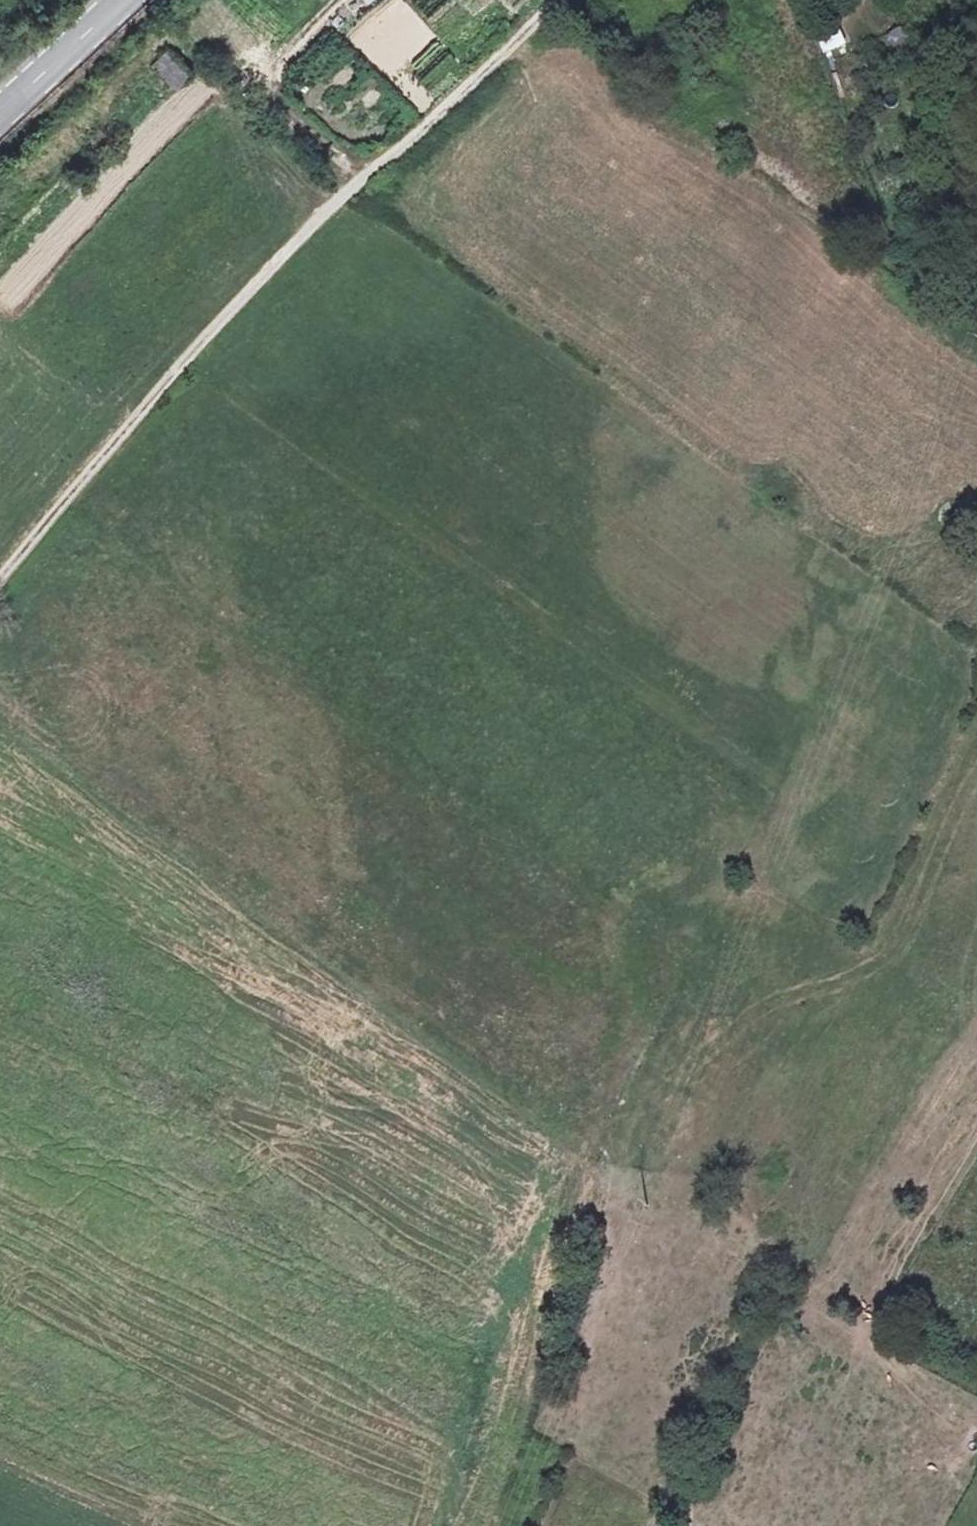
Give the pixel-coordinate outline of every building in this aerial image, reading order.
[(823,52),(846,43),(841,30),(818,39),(823,52)] [(177,93),(194,76),(168,50),(151,66),(177,93)]
